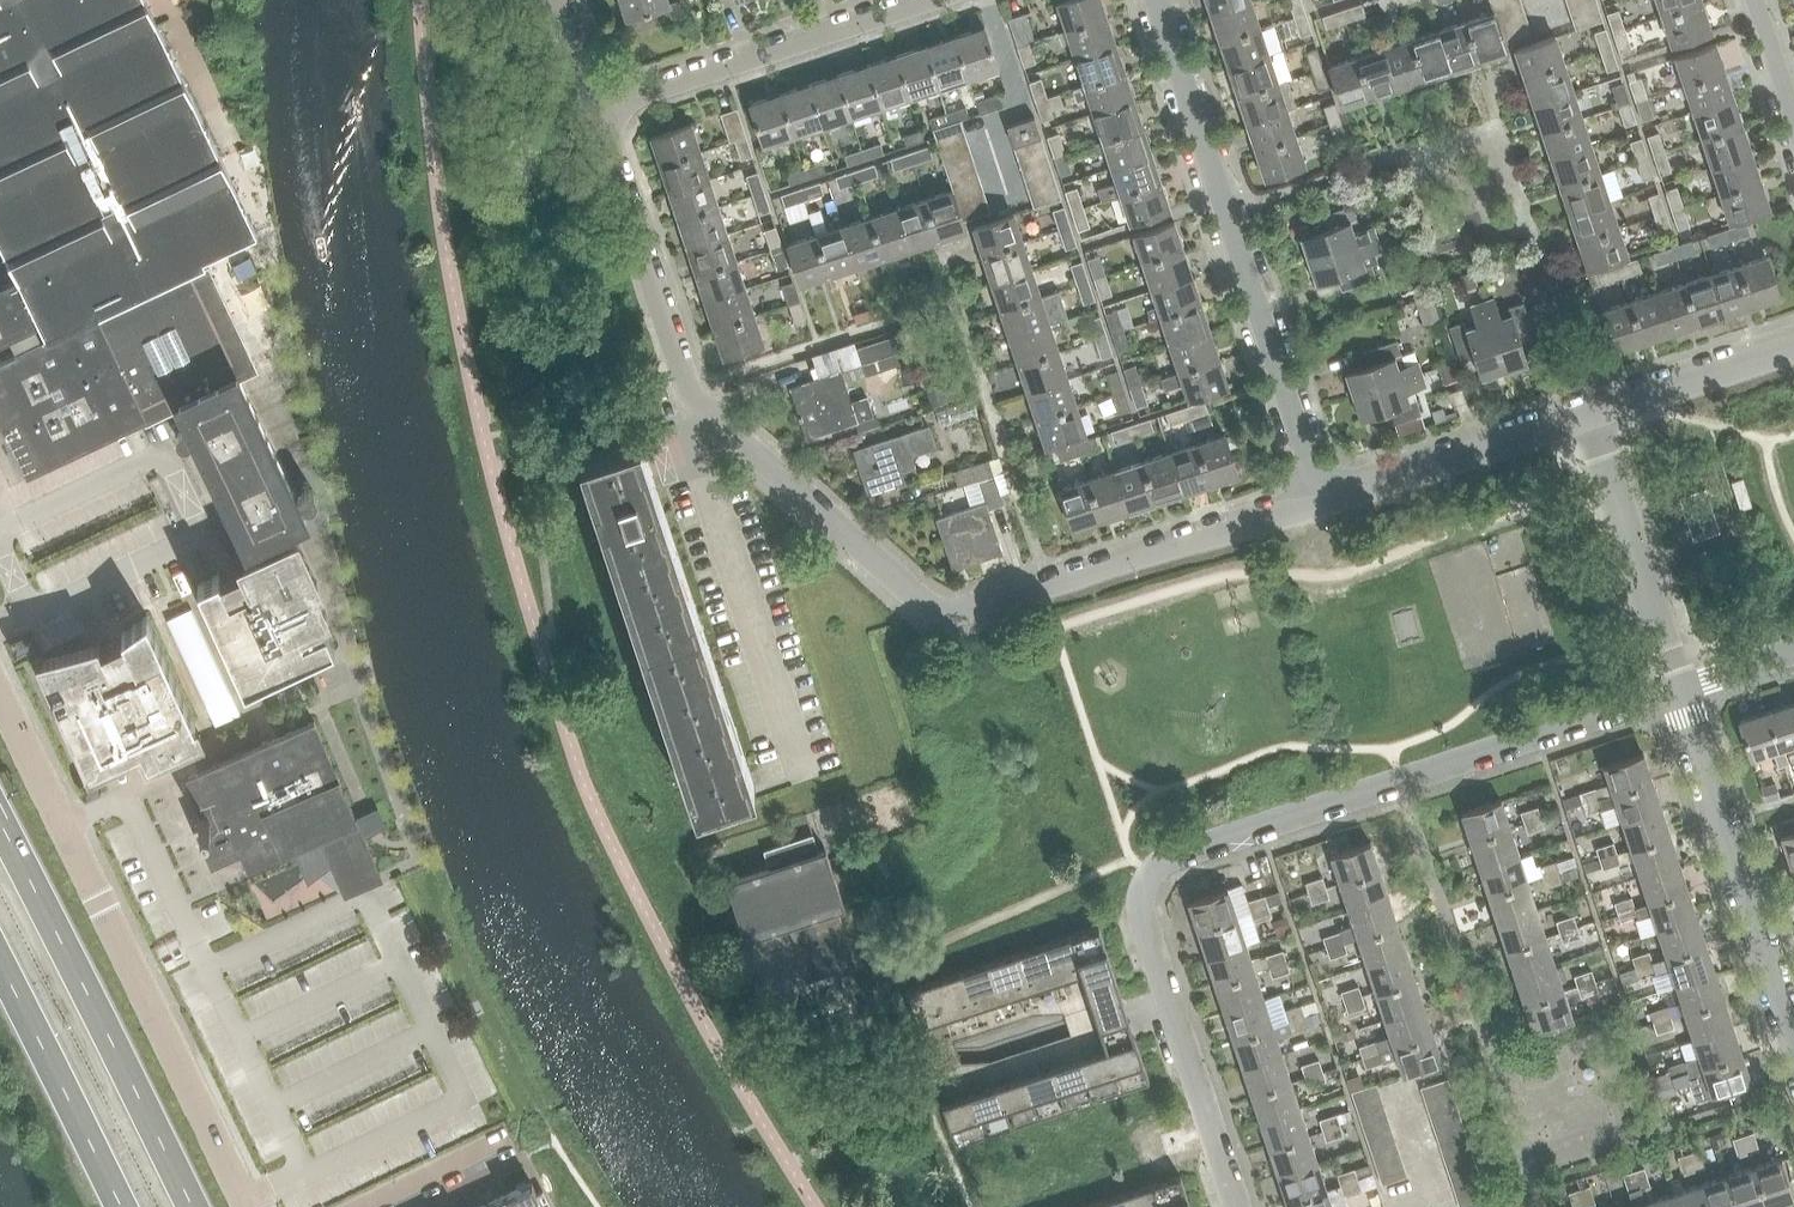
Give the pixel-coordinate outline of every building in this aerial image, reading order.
[(256,234),(145,0),(0,0),(0,241),(18,280),(46,338),(206,265),(205,263),(204,263),(202,259),(256,234)] [(666,0),(620,0),(626,19),(632,17),(637,31),(681,16),(676,2),(667,5),(666,0)] [(1064,32),(1104,18),(1098,0),(1066,0),(1055,3),(1064,32)] [(1249,0),(1204,0),(1209,15),(1249,2),(1249,0)] [(1305,13),(1301,0),(1288,0),(1293,17),(1305,13)] [(1399,4),(1398,0),(1377,0),(1380,10),(1399,4)] [(1490,6),(1492,13),(1494,18),(1521,9),(1518,0),(1506,0),(1490,6)] [(1564,3),(1569,17),(1597,8),(1594,0),(1573,0),(1564,3)] [(1700,0),(1655,0),(1660,17),(1701,4),(1700,0)] [(1258,29),(1249,2),(1209,15),(1217,42),(1258,29)] [(1361,4),(1341,11),(1345,22),(1364,15),(1361,4)] [(1710,32),(1701,4),(1660,17),(1669,45),(1710,32)] [(1569,17),(1573,30),(1573,31),(1601,22),(1597,8),(1569,17)] [(1494,18),(1498,31),(1525,22),(1521,9),(1494,18)] [(1606,14),(1613,33),(1624,29),(1618,10),(1606,14)] [(1325,28),(1345,22),(1341,11),(1321,17),(1325,28)] [(1300,36),(1310,33),(1312,32),(1305,13),(1293,17),(1300,36)] [(1494,18),(1492,13),(1465,22),(1478,63),(1506,54),(1503,45),(1498,31),(1494,18)] [(1017,47),(1029,43),(1035,41),(1026,14),(1008,19),(1017,47)] [(1104,18),(1064,32),(1056,34),(1060,45),(1068,43),(1073,59),(1113,46),(1104,18)] [(1465,22),(1437,31),(1451,72),(1478,63),(1465,22)] [(1498,31),(1503,45),(1530,36),(1525,22),(1498,31)] [(982,28),(952,37),(966,78),(995,68),(982,28)] [(1600,52),(1611,48),(1605,28),(1593,32),(1600,52)] [(1267,56),(1258,29),(1217,42),(1226,69),(1267,56)] [(1630,49),(1624,29),(1613,33),(1619,52),(1630,49)] [(1437,31),(1409,40),(1423,81),(1451,72),(1437,31)] [(952,37),(923,47),(936,88),(966,78),(952,37)] [(1522,78),(1562,65),(1553,38),(1513,51),(1522,78)] [(1409,40),(1382,49),(1395,90),(1423,81),(1409,40)] [(1029,43),(1017,47),(1024,66),(1035,62),(1029,43)] [(1683,85),(1723,72),(1714,45),(1674,58),(1683,85)] [(1083,86),(1123,73),(1113,46),(1073,59),(1083,86)] [(923,47),(894,57),(908,97),(936,88),(923,47)] [(1317,48),(1316,48),(1305,52),(1311,71),(1323,67),(1317,48)] [(1617,67),(1611,48),(1600,52),(1606,71),(1617,67)] [(1382,49),(1355,58),(1368,99),(1395,90),(1382,49)] [(1276,84),(1267,56),(1226,69),(1236,97),(1276,84)] [(894,57),(865,66),(878,107),(908,97),(894,57)] [(1340,109),(1368,99),(1355,58),(1327,67),(1340,109)] [(1571,93),(1562,65),(1522,78),(1531,106),(1571,93)] [(865,66),(836,76),(849,117),(878,107),(865,66)] [(1329,87),(1323,67),(1311,71),(1318,91),(1329,87)] [(1732,100),(1723,72),(1683,85),(1692,113),(1732,100)] [(1132,101),(1123,73),(1083,86),(1073,90),(1076,101),(1086,98),(1092,114),(1132,101)] [(836,76),(807,85),(820,126),(849,117),(836,76)] [(1029,82),(1035,101),(1047,98),(1040,78),(1029,82)] [(1635,101),(1646,97),(1640,78),(1629,82),(1635,101)] [(1287,80),(1276,84),(1236,97),(1245,124),(1285,111),(1285,110),(1295,106),(1287,80)] [(1618,106),(1630,102),(1624,83),(1612,87),(1618,106)] [(807,85),(777,95),(791,136),(820,126),(807,85)] [(975,101),(979,113),(1002,106),(1002,104),(998,93),(975,101)] [(1058,93),(1047,98),(1035,101),(1042,120),(1053,116),(1051,110),(1063,106),(1058,93)] [(1580,119),(1571,93),(1531,106),(1540,133),(1580,119)] [(761,146),(791,136),(777,95),(748,105),(761,146)] [(1635,101),(1641,120),(1652,116),(1646,97),(1635,101)] [(1741,127),(1732,100),(1692,113),(1701,140),(1741,127)] [(1101,141),(1141,127),(1132,101),(1092,114),(1101,141)] [(1636,122),(1630,102),(1618,106),(1624,126),(1636,122)] [(1329,126),(1341,122),(1335,103),(1323,107),(1329,126)] [(950,124),(959,121),(969,118),(964,106),(946,112),(950,124)] [(745,138),(735,109),(719,115),(729,144),(734,142),(745,138)] [(1254,151),(1294,138),(1285,111),(1245,124),(1254,151)] [(950,124),(946,112),(928,118),(932,129),(950,124)] [(1012,147),(1040,137),(1033,117),(1005,126),(1012,147)] [(1589,147),(1580,119),(1540,133),(1549,160),(1589,147)] [(950,124),(932,129),(931,130),(935,143),(963,134),(959,121),(950,124)] [(1335,145),(1347,142),(1347,141),(1341,122),(1329,126),(1335,145)] [(649,137),(659,165),(698,152),(689,124),(649,137)] [(1150,154),(1141,127),(1101,141),(1110,168),(1150,154)] [(1750,154),(1741,127),(1701,140),(1710,168),(1750,154)] [(924,140),(921,130),(903,136),(906,146),(924,140)] [(1647,136),(1653,156),(1665,152),(1658,132),(1647,136)] [(1047,136),(1054,156),(1065,152),(1059,133),(1047,136)] [(935,143),(940,157),(968,147),(963,134),(935,143)] [(1044,151),(1040,137),(1012,147),(1016,160),(1044,151)] [(745,138),(734,142),(740,160),(751,156),(745,138)] [(1303,166),(1294,138),(1254,151),(1263,179),(1303,166)] [(1636,161),(1647,157),(1641,138),(1630,141),(1636,161)] [(866,159),(884,153),(880,143),(862,149),(866,159)] [(929,146),(910,152),(914,164),(933,157),(929,146)] [(968,147),(940,157),(944,169),(972,160),(968,147)] [(1598,174),(1589,147),(1549,160),(1559,188),(1598,174)] [(848,165),(866,159),(862,149),(844,155),(848,165)] [(1016,160),(1021,174),(1049,165),(1044,151),(1016,160)] [(707,180),(698,152),(659,165),(668,193),(707,180)] [(914,164),(910,152),(890,159),(894,171),(914,164)] [(1072,172),(1065,152),(1054,156),(1060,176),(1072,172)] [(1671,171),(1665,152),(1653,156),(1660,175),(1671,171)] [(1119,195),(1159,182),(1150,154),(1110,168),(1115,184),(1097,189),(1101,201),(1119,195)] [(1759,182),(1750,154),(1710,168),(1719,195),(1759,182)] [(1654,176),(1647,157),(1636,161),(1642,180),(1654,176)] [(944,169),(948,182),(976,173),(972,160),(944,169)] [(808,178),(826,173),(822,162),(804,168),(808,178)] [(874,164),(855,170),(859,182),(878,176),(874,164)] [(1049,165),(1021,174),(1025,188),(1053,178),(1049,165)] [(789,184),(808,178),(804,168),(786,174),(789,184)] [(859,182),(855,170),(836,177),(839,188),(859,182)] [(762,192),(756,173),(745,176),(751,196),(762,192)] [(948,182),(951,190),(952,195),(980,186),(976,173),(948,182)] [(1607,202),(1598,174),(1559,188),(1567,214),(1607,202)] [(1025,188),(1032,207),(1032,208),(1060,199),(1053,178),(1025,188)] [(716,207),(707,180),(668,193),(677,220),(716,207)] [(823,193),(819,182),(800,188),(804,199),(823,193)] [(1168,211),(1159,182),(1119,195),(1128,224),(1168,211)] [(1768,210),(1759,182),(1719,195),(1728,223),(1768,210)] [(952,195),(957,208),(985,199),(980,186),(952,195)] [(1065,191),(1071,211),(1083,207),(1077,187),(1065,191)] [(1682,206),(1676,187),(1664,190),(1671,210),(1682,206)] [(804,199),(800,188),(781,194),(784,206),(804,199)] [(957,208),(952,195),(951,190),(923,199),(936,240),(964,230),(961,221),(957,208)] [(762,192),(751,196),(757,215),(769,211),(762,192)] [(1654,216),(1665,212),(1659,192),(1647,196),(1654,216)] [(923,199),(895,209),(908,249),(936,240),(923,199)] [(957,208),(961,221),(989,212),(985,199),(957,208)] [(1616,229),(1607,202),(1567,214),(1577,242),(1616,229)] [(1059,229),(1070,225),(1063,206),(1052,210),(1059,229)] [(1299,239),(1306,262),(1375,238),(1371,227),(1364,230),(1361,220),(1355,222),(1350,206),(1315,218),(1320,232),(1299,239)] [(1682,206),(1671,210),(1677,229),(1688,226),(1682,206)] [(725,234),(716,207),(677,220),(686,247),(725,234)] [(1089,226),(1083,207),(1071,211),(1078,230),(1089,226)] [(815,235),(814,236),(827,276),(855,266),(842,226),(827,231),(820,208),(808,212),(815,235)] [(895,209),(869,217),(882,258),(908,249),(895,209)] [(1671,231),(1665,212),(1654,216),(1660,235),(1671,231)] [(981,256),(1021,242),(1012,215),(972,228),(981,256)] [(882,258),(869,217),(842,226),(855,266),(882,258)] [(1141,263),(1181,249),(1172,222),(1132,236),(1141,263)] [(1750,235),(1746,223),(1726,229),(1730,241),(1750,235)] [(1076,245),(1070,225),(1059,229),(1065,248),(1076,245)] [(769,250),(780,247),(774,227),(763,231),(769,250)] [(1626,257),(1616,229),(1577,242),(1586,270),(1626,257)] [(1730,241),(1726,229),(1707,235),(1711,247),(1730,241)] [(1395,231),(1380,236),(1385,250),(1400,244),(1395,231)] [(734,262),(725,234),(686,247),(695,274),(734,262)] [(827,276),(814,236),(786,245),(800,285),(827,276)] [(1374,280),(1369,264),(1374,262),(1371,253),(1379,250),(1375,238),(1306,262),(1314,285),(1334,279),(1339,292),(1374,280)] [(1691,240),(1672,246),(1675,258),(1695,251),(1691,240)] [(1030,270),(1021,242),(981,256),(991,283),(1030,270)] [(1675,258),(1672,246),(1652,253),(1656,264),(1675,258)] [(787,266),(780,247),(769,250),(775,270),(787,266)] [(1190,277),(1181,249),(1141,263),(1150,290),(1190,277)] [(1094,278),(1105,275),(1099,255),(1087,259),(1094,278)] [(1640,270),(1636,259),(1617,265),(1620,276),(1640,270)] [(1765,259),(1737,268),(1750,307),(1778,298),(1765,259)] [(1077,284),(1088,280),(1082,261),(1070,265),(1077,284)] [(743,288),(734,262),(695,274),(704,301),(743,288)] [(46,338),(0,359),(0,415),(27,472),(143,417),(142,416),(147,414),(148,415),(170,404),(237,372),(253,365),(206,265),(46,338)] [(1620,276),(1617,265),(1598,271),(1601,282),(1620,276)] [(1737,268),(1709,277),(1723,316),(1750,307),(1737,268)] [(991,283),(1000,311),(1039,297),(1030,270),(991,283)] [(1477,286),(1472,271),(1459,275),(1464,290),(1477,286)] [(1105,275),(1094,278),(1100,298),(1112,294),(1105,275)] [(1199,304),(1190,277),(1150,290),(1159,318),(1199,304)] [(1709,277),(1682,286),(1695,325),(1723,316),(1709,277)] [(34,323),(13,279),(0,285),(0,339),(34,323)] [(1083,303),(1094,300),(1088,280),(1077,284),(1083,303)] [(787,305),(798,301),(792,282),(780,285),(787,305)] [(1682,286),(1654,295),(1668,334),(1695,325),(1682,286)] [(753,316),(743,288),(704,301),(713,329),(753,316)] [(1000,311),(1009,338),(1048,325),(1048,323),(1067,317),(1058,291),(1039,297),(1000,311)] [(1430,295),(1415,300),(1423,324),(1439,319),(1430,295)] [(1654,295),(1628,304),(1641,343),(1668,334),(1654,295)] [(1494,299),(1480,303),(1503,371),(1526,364),(1519,342),(1533,337),(1522,303),(1507,308),(1509,315),(1500,318),(1494,299)] [(805,320),(798,301),(787,305),(793,324),(805,320)] [(1481,379),(1503,371),(1480,303),(1468,307),(1475,326),(1466,329),(1464,323),(1449,328),(1460,362),(1474,357),(1481,379)] [(1208,332),(1199,304),(1159,318),(1169,345),(1208,332)] [(1641,343),(1628,304),(1600,313),(1613,352),(1641,343)] [(869,309),(853,314),(855,323),(872,318),(869,309)] [(1123,329),(1117,310),(1105,314),(1112,333),(1123,329)] [(762,344),(753,316),(713,329),(723,357),(762,344)] [(1095,339),(1106,335),(1100,316),(1088,319),(1095,339)] [(1048,325),(1009,338),(1018,365),(1057,352),(1048,325)] [(1123,329),(1112,333),(1118,352),(1130,349),(1123,329)] [(1178,372),(1218,359),(1208,332),(1169,345),(1178,372)] [(1101,358),(1112,355),(1112,354),(1106,335),(1095,339),(1101,358)] [(855,349),(860,365),(895,354),(889,338),(855,349)] [(1344,373),(1351,395),(1419,373),(1415,361),(1396,367),(1393,358),(1399,356),(1394,341),(1360,352),(1364,366),(1344,373)] [(1057,352),(1018,365),(1026,392),(1066,379),(1057,352)] [(1227,387),(1218,359),(1178,372),(1161,378),(1164,389),(1182,383),(1187,401),(1227,387)] [(1438,368),(1443,384),(1458,378),(1452,363),(1438,368)] [(1123,368),(1130,388),(1141,384),(1134,364),(1123,368)] [(1113,394),(1124,389),(1118,370),(1106,374),(1113,394)] [(296,497),(237,372),(170,404),(181,427),(180,428),(178,427),(174,434),(176,435),(175,436),(178,441),(183,443),(188,442),(192,439),(192,437),(196,435),(247,543),(305,516),(301,506),(304,505),(306,506),(311,505),(312,504),(314,505),(318,498),(316,497),(316,496),(314,491),(309,489),(304,490),(300,493),(300,496),(296,497)] [(788,389),(805,439),(867,418),(861,398),(848,402),(838,372),(788,389)] [(1384,426),(1418,415),(1413,398),(1406,401),(1403,392),(1423,386),(1419,373),(1351,395),(1358,418),(1379,411),(1384,426)] [(1066,379),(1026,392),(1036,420),(1075,407),(1066,379)] [(1148,403),(1141,384),(1130,388),(1137,407),(1148,403)] [(933,407),(948,401),(943,386),(927,392),(933,407)] [(1119,413),(1130,410),(1131,409),(1124,389),(1113,394),(1119,413)] [(1188,418),(1208,412),(1204,400),(1184,407),(1188,418)] [(1075,407),(1036,420),(1045,447),(1085,434),(1075,407)] [(1188,418),(1184,407),(1165,413),(1169,425),(1188,418)] [(1442,407),(1430,412),(1434,422),(1446,418),(1442,407)] [(1212,424),(1208,415),(1191,421),(1194,430),(1212,424)] [(1153,430),(1149,419),(1130,425),(1134,436),(1153,430)] [(1134,436),(1130,425),(1111,431),(1114,442),(1134,436)] [(853,451),(866,493),(915,477),(909,456),(935,448),(928,426),(853,451)] [(1223,435),(1195,444),(1208,484),(1237,475),(1223,435)] [(579,455),(694,806),(754,787),(639,436),(579,455)] [(1099,447),(1095,436),(1076,442),(1079,454),(1099,447)] [(1079,454),(1076,442),(1056,449),(1060,460),(1079,454)] [(1208,484),(1195,444),(1168,453),(1182,494),(1208,484)] [(1182,494),(1168,453),(1140,463),(1154,503),(1182,494)] [(993,475),(989,459),(953,470),(958,486),(993,475)] [(1154,503),(1140,463),(1113,472),(1126,512),(1154,503)] [(1126,512),(1113,472),(1087,481),(1100,521),(1126,512)] [(935,520),(951,570),(1001,553),(986,509),(1003,503),(995,479),(978,484),(985,503),(935,520)] [(1072,530),(1100,521),(1087,481),(1059,490),(1072,530)] [(1691,537),(1716,528),(1703,487),(1678,495),(1691,537)] [(218,574),(197,584),(244,686),(334,645),(326,627),(325,628),(320,618),(326,615),(313,588),(317,586),(296,539),(242,564),(244,568),(236,572),(235,571),(230,573),(230,574),(220,579),(218,574)] [(229,694),(190,609),(167,620),(206,704),(229,694)] [(200,735),(199,733),(197,734),(192,723),(195,722),(147,615),(121,633),(123,638),(113,643),(113,642),(108,645),(101,648),(100,644),(94,646),(95,646),(47,659),(46,658),(42,660),(54,687),(53,688),(58,700),(60,699),(90,768),(95,765),(138,746),(141,745),(146,754),(145,754),(147,759),(152,757),(152,756),(194,737),(195,737),(200,735)] [(1792,700),(1765,709),(1777,746),(1782,744),(1793,740),(1793,706),(1792,700)] [(1787,761),(1782,744),(1777,746),(1765,709),(1736,719),(1748,755),(1771,748),(1777,764),(1787,761)] [(347,887),(379,873),(362,833),(379,826),(373,812),(356,820),(313,721),(188,775),(201,806),(208,804),(215,821),(199,828),(213,859),(241,847),(247,862),(242,865),(243,868),(295,846),(296,848),(301,856),(304,860),(308,863),(311,866),(315,868),(320,870),(332,861),(345,890),(347,889),(347,887)] [(1601,763),(1610,791),(1650,778),(1641,749),(1601,763)] [(1650,778),(1610,791),(1619,818),(1659,805),(1650,778)] [(1760,787),(1765,803),(1779,798),(1774,783),(1760,787)] [(1598,798),(1595,787),(1577,792),(1580,803),(1598,798)] [(1564,808),(1580,803),(1577,792),(1561,797),(1564,808)] [(1459,809),(1468,838),(1508,825),(1499,796),(1459,809)] [(1598,798),(1580,803),(1584,813),(1601,808),(1598,798)] [(1619,818),(1628,845),(1668,832),(1659,805),(1619,818)] [(1541,817),(1538,806),(1520,811),(1523,822),(1541,817)] [(1544,828),(1541,817),(1523,822),(1527,833),(1544,828)] [(1517,852),(1508,825),(1468,838),(1477,865),(1517,852)] [(1787,861),(1793,859),(1793,828),(1778,833),(1787,861)] [(1677,860),(1668,832),(1628,845),(1629,849),(1616,854),(1616,853),(1599,858),(1603,870),(1633,860),(1637,873),(1677,860)] [(769,868),(726,882),(745,940),(787,925),(805,981),(855,965),(838,909),(844,907),(825,849),(818,852),(812,834),(763,850),(769,868)] [(1337,881),(1376,868),(1367,840),(1328,853),(1337,881)] [(1596,847),(1599,858),(1616,853),(1612,842),(1596,847)] [(1517,852),(1477,865),(1486,892),(1526,879),(1517,852)] [(1572,854),(1555,861),(1558,871),(1576,865),(1572,854)] [(1637,873),(1646,900),(1686,887),(1677,860),(1637,873)] [(1538,866),(1541,877),(1558,871),(1555,861),(1538,866)] [(1574,865),(1559,871),(1563,881),(1578,876),(1574,865)] [(1385,895),(1376,868),(1337,881),(1346,908),(1385,895)] [(1562,881),(1558,871),(1541,877),(1545,887),(1562,881)] [(1305,884),(1308,893),(1326,887),(1322,877),(1305,882),(1305,884)] [(1526,879),(1486,892),(1495,919),(1535,907),(1526,879)] [(1695,914),(1686,887),(1646,900),(1647,905),(1636,908),(1619,913),(1622,924),(1651,915),(1655,927),(1695,914)] [(1187,902),(1196,929),(1236,916),(1227,889),(1187,902)] [(1278,890),(1265,894),(1268,906),(1281,902),(1278,890)] [(1250,911),(1268,906),(1265,894),(1247,900),(1250,911)] [(1394,923),(1385,895),(1346,908),(1355,935),(1394,923)] [(1615,903),(1619,913),(1636,908),(1632,897),(1615,903)] [(1268,906),(1250,911),(1254,922),(1272,917),(1268,906)] [(1535,907),(1495,919),(1504,947),(1544,934),(1535,907)] [(1703,942),(1695,914),(1655,927),(1664,955),(1703,942)] [(1557,921),(1561,931),(1577,926),(1574,915),(1557,921)] [(1205,957),(1245,944),(1236,916),(1196,929),(1205,957)] [(1403,950),(1394,923),(1355,935),(1364,963),(1403,950)] [(1581,936),(1577,926),(1561,931),(1564,942),(1581,936)] [(1098,927),(1070,937),(1083,974),(1110,965),(1098,927)] [(1344,942),(1340,931),(1323,937),(1327,947),(1344,942)] [(1504,947),(1513,974),(1553,961),(1544,934),(1504,947)] [(1083,974),(1070,937),(1043,946),(1055,983),(1081,975),(1083,974)] [(1344,942),(1327,947),(1330,958),(1347,953),(1344,942)] [(1664,955),(1672,982),(1712,969),(1703,942),(1664,955)] [(1245,944),(1205,957),(1214,984),(1254,971),(1245,944)] [(1043,946),(1015,955),(1027,992),(1055,983),(1043,946)] [(1269,966),(1286,961),(1282,950),(1265,956),(1269,966)] [(1403,950),(1364,963),(1373,990),(1412,977),(1403,950)] [(1653,962),(1649,951),(1633,957),(1636,967),(1653,962)] [(1027,992),(1015,955),(987,964),(1000,1001),(1027,992)] [(1286,961),(1269,966),(1272,977),(1289,972),(1286,961)] [(1513,974),(1522,1001),(1561,988),(1553,961),(1513,974)] [(1653,962),(1636,967),(1639,977),(1656,972),(1653,962)] [(987,964),(960,973),(972,1010),(1000,1001),(987,964)] [(1110,965),(1083,974),(1081,975),(1093,1012),(1122,1002),(1110,965)] [(1712,969),(1672,982),(1681,1009),(1721,997),(1712,969)] [(1575,976),(1579,986),(1595,980),(1592,970),(1575,976)] [(1254,971),(1214,984),(1223,1011),(1263,998),(1254,971)] [(972,1010),(960,973),(932,982),(944,1019),(972,1010)] [(1134,1038),(1122,1002),(1093,1012),(1081,975),(1055,983),(1027,992),(1000,1001),(972,1010),(944,1019),(917,1028),(941,1102),(968,1093),(996,1083),(1024,1074),(1051,1065),(1079,1056),(1107,1047),(1134,1038)] [(1412,977),(1373,990),(1382,1017),(1421,1004),(1412,977)] [(1599,991),(1595,980),(1579,986),(1582,996),(1599,991)] [(932,982),(904,991),(917,1028),(944,1019),(932,982)] [(1344,1003),(1361,997),(1358,987),(1341,992),(1344,1003)] [(1571,1016),(1561,988),(1522,1001),(1531,1030),(1571,1016)] [(1361,997),(1344,1003),(1348,1013),(1365,1007),(1361,997)] [(1681,1009),(1690,1037),(1730,1024),(1721,997),(1681,1009)] [(1272,1026),(1263,998),(1223,1011),(1232,1039),(1272,1026)] [(1391,1044),(1430,1032),(1421,1004),(1382,1017),(1391,1044)] [(1283,1011),(1286,1021),(1303,1016),(1300,1005),(1283,1011)] [(1655,1022),(1671,1016),(1668,1006),(1651,1011),(1655,1022)] [(1317,1011),(1303,1016),(1307,1026),(1321,1022),(1317,1011)] [(1307,1026),(1303,1016),(1286,1021),(1290,1032),(1307,1026)] [(1675,1027),(1671,1016),(1655,1022),(1658,1033),(1675,1027)] [(1669,1067),(1671,1073),(1739,1051),(1730,1024),(1690,1037),(1697,1058),(1669,1067)] [(1281,1053),(1272,1026),(1232,1039),(1241,1066),(1281,1053)] [(1440,1061),(1430,1032),(1391,1044),(1401,1074),(1440,1061)] [(1120,1089),(1148,1080),(1134,1038),(1107,1047),(1120,1089)] [(1362,1058),(1379,1052),(1376,1042),(1359,1047),(1362,1058)] [(1107,1047),(1079,1056),(1093,1098),(1120,1089),(1107,1047)] [(1693,1097),(1708,1092),(1748,1080),(1739,1051),(1671,1073),(1675,1087),(1689,1083),(1693,1097)] [(1379,1052),(1362,1058),(1366,1068),(1383,1062),(1379,1052)] [(1290,1081),(1281,1053),(1241,1066),(1250,1094),(1290,1081)] [(1065,1107),(1093,1098),(1079,1056),(1051,1065),(1065,1107)] [(1305,1076),(1322,1070),(1319,1060),(1301,1066),(1305,1076)] [(1051,1065),(1024,1074),(1037,1116),(1065,1107),(1051,1065)] [(1322,1070),(1305,1076),(1308,1087),(1325,1081),(1322,1070)] [(1024,1074),(996,1083),(1010,1125),(1037,1116),(1024,1074)] [(1346,1078),(1349,1090),(1363,1086),(1361,1078),(1354,1076),(1346,1078)] [(1418,1087),(1422,1099),(1449,1090),(1445,1078),(1418,1087)] [(1299,1108),(1290,1081),(1250,1094),(1259,1121),(1299,1108)] [(982,1134),(1010,1125),(996,1083),(968,1093),(982,1134)] [(1378,1094),(1375,1083),(1374,1083),(1363,1086),(1349,1090),(1353,1102),(1378,1094)] [(1449,1090),(1422,1099),(1426,1111),(1453,1102),(1449,1090)] [(968,1093),(941,1102),(955,1143),(982,1134),(968,1093)] [(1382,1105),(1378,1094),(1353,1102),(1357,1114),(1382,1105)] [(1426,1111),(1430,1123),(1457,1114),(1453,1102),(1426,1111)] [(1386,1117),(1382,1105),(1357,1114),(1360,1125),(1386,1117)] [(1308,1136),(1299,1108),(1259,1121),(1268,1149),(1308,1136)] [(1350,1111),(1336,1115),(1339,1124),(1353,1120),(1350,1111)] [(1457,1114),(1430,1123),(1434,1135),(1461,1126),(1457,1114)] [(1323,1130),(1339,1125),(1336,1115),(1320,1120),(1323,1130)] [(1389,1128),(1386,1117),(1360,1125),(1364,1136),(1389,1128)] [(1342,1136),(1339,1125),(1323,1130),(1326,1141),(1342,1136)] [(1434,1135),(1438,1147),(1465,1138),(1461,1126),(1434,1135)] [(1393,1139),(1389,1128),(1364,1136),(1368,1148),(1393,1139)] [(1753,1132),(1743,1135),(1749,1153),(1759,1150),(1753,1132)] [(1738,1156),(1749,1153),(1743,1135),(1733,1138),(1738,1156)] [(1317,1163),(1308,1136),(1268,1149),(1277,1176),(1317,1163)] [(1465,1138),(1438,1147),(1441,1159),(1469,1150),(1465,1138)] [(1397,1151),(1393,1139),(1368,1148),(1372,1159),(1397,1151)] [(1441,1159),(1445,1171),(1473,1162),(1469,1150),(1441,1159)] [(1699,1150),(1689,1153),(1694,1170),(1705,1167),(1699,1150)] [(1401,1162),(1397,1151),(1372,1159),(1375,1170),(1401,1162)] [(1684,1174),(1694,1170),(1689,1153),(1679,1157),(1684,1174)] [(1779,1155),(1751,1165),(1764,1205),(1792,1195),(1779,1155)] [(1401,1162),(1375,1170),(1379,1181),(1404,1173),(1401,1162)] [(1473,1162),(1445,1171),(1449,1183),(1477,1174),(1473,1162)] [(1326,1190),(1317,1163),(1277,1176),(1286,1203),(1326,1190)] [(1354,1169),(1357,1179),(1372,1175),(1368,1164),(1354,1169)] [(1751,1165),(1723,1174),(1734,1206),(1756,1206),(1764,1205),(1751,1165)] [(1642,1168),(1632,1172),(1638,1188),(1648,1185),(1642,1168)] [(1340,1185),(1357,1179),(1354,1169),(1337,1175),(1340,1185)] [(1627,1192),(1638,1188),(1632,1172),(1621,1175),(1627,1192)] [(1449,1183),(1453,1195),(1481,1186),(1477,1174),(1449,1183)] [(1696,1183),(1704,1206),(1734,1206),(1723,1174),(1696,1183)] [(1179,1176),(1152,1185),(1159,1206),(1190,1206),(1179,1176)] [(1357,1179),(1340,1185),(1344,1196),(1361,1190),(1357,1179)] [(505,1194),(511,1206),(543,1206),(531,1182),(530,1182),(505,1194)] [(1668,1192),(1673,1206),(1704,1206),(1696,1183),(1668,1192)] [(1152,1185),(1124,1194),(1128,1206),(1159,1206),(1152,1185)] [(1590,1185),(1580,1189),(1585,1206),(1596,1202),(1590,1185)] [(1453,1195),(1457,1206),(1459,1206),(1485,1199),(1481,1186),(1453,1195)] [(1585,1206),(1580,1189),(1569,1193),(1574,1206),(1582,1206),(1585,1206)] [(1326,1190),(1286,1203),(1288,1206),(1332,1206),(1326,1190)] [(1641,1201),(1643,1206),(1673,1206),(1668,1192),(1641,1201)] [(504,1195),(494,1200),(483,1205),(484,1206),(511,1206),(505,1194),(504,1195)] [(1124,1194),(1096,1203),(1098,1206),(1128,1206),(1124,1194)]
